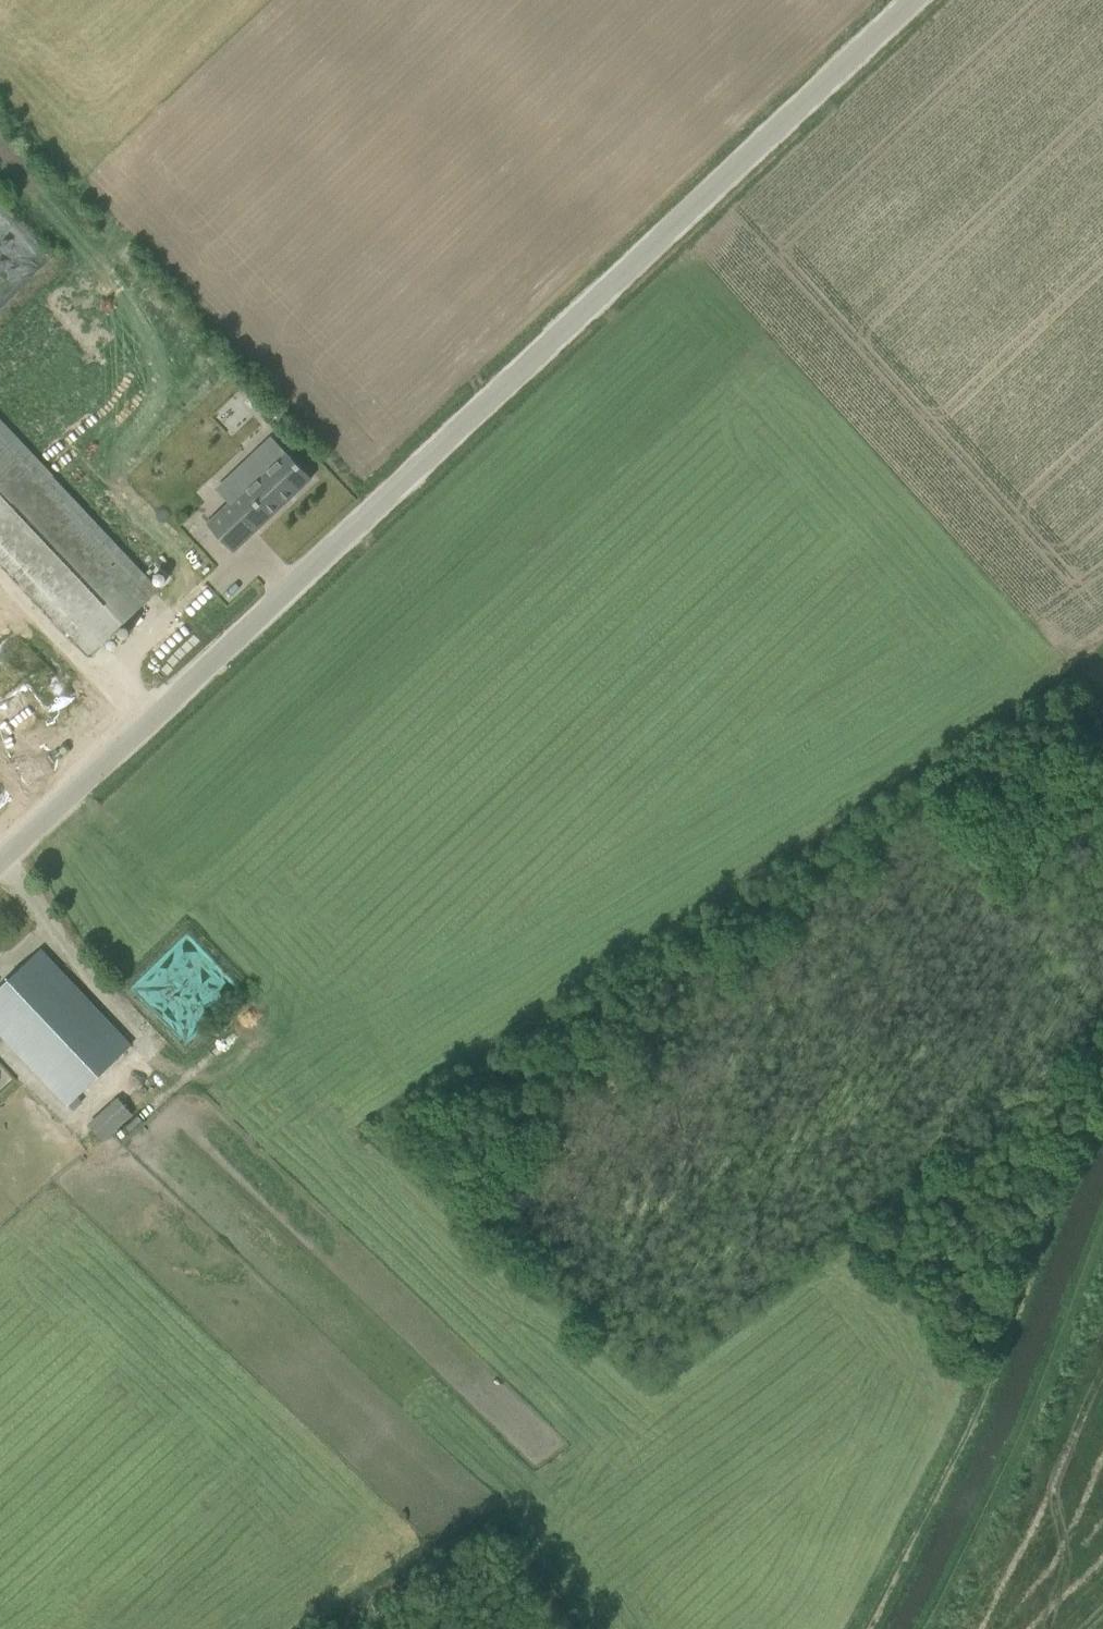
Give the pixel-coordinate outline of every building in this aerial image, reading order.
[(282,403),(272,411),(278,418),(287,409),(282,403)] [(89,654),(158,588),(0,420),(0,559),(89,654)] [(230,501),(208,523),(235,551),(311,478),(284,450),(267,466),(254,453),(235,471),(248,485),(230,501)] [(39,949),(0,986),(0,1033),(68,1104),(77,1096),(130,1045),(39,949)] [(104,1137),(136,1114),(122,1095),(90,1118),(104,1137)] [(77,1096),(68,1104),(73,1109),(82,1101),(77,1096)]
